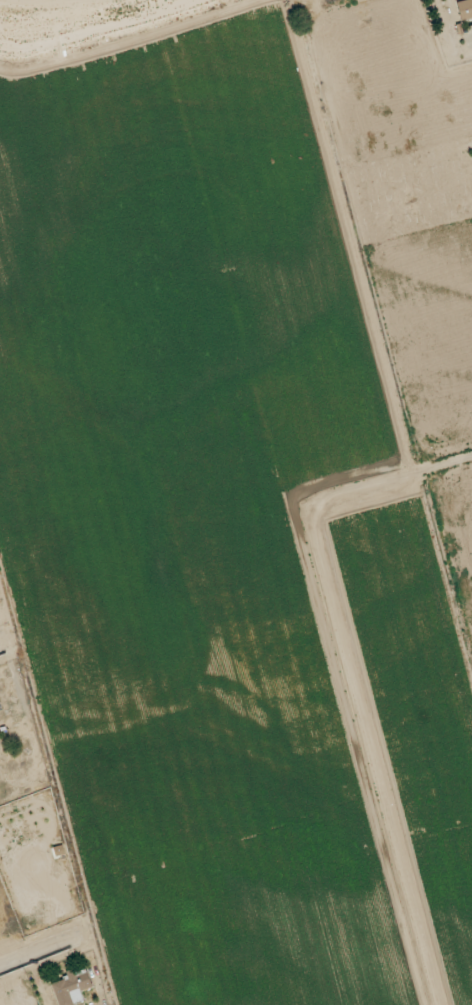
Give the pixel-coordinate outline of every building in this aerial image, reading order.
[(462,22),(471,19),(471,0),(467,0),(457,3),(462,22)] [(60,1004),(75,1004),(71,995),(93,987),(88,971),(52,984),(60,1004)]
